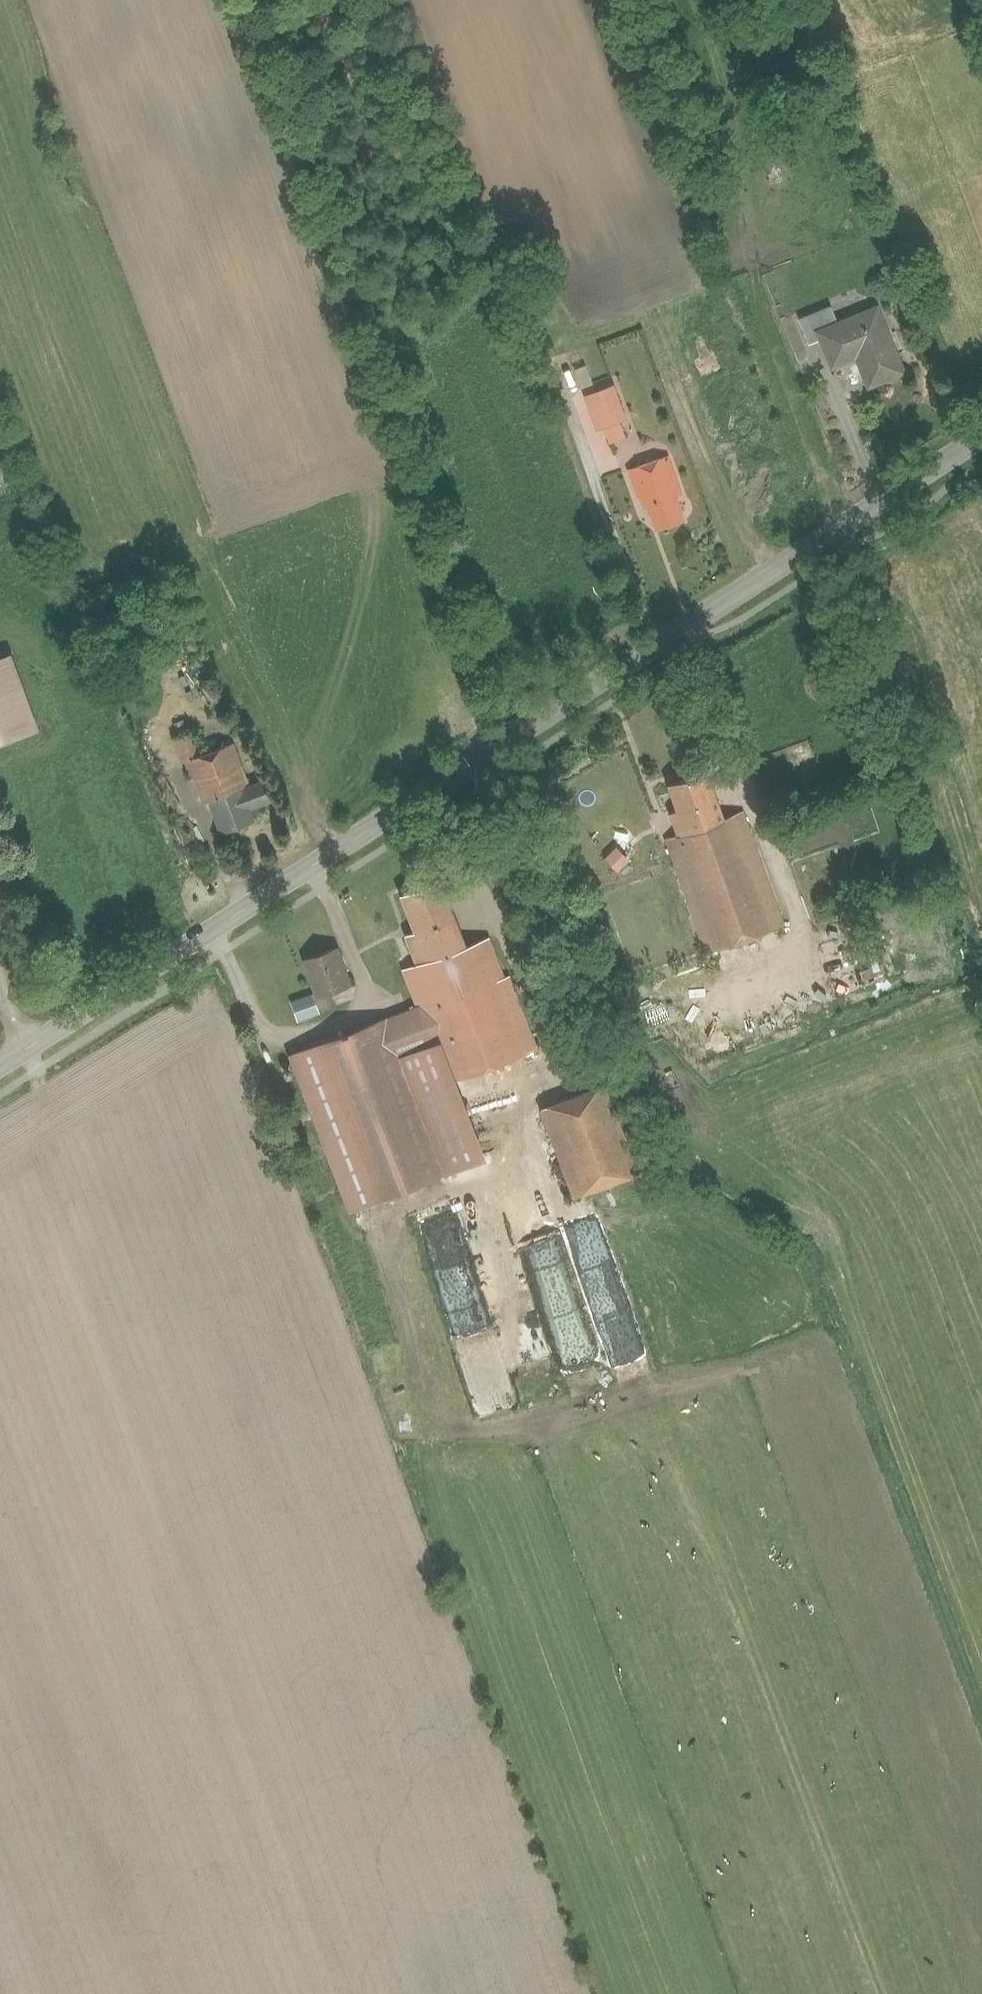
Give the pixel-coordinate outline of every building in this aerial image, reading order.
[(840,316),(818,324),(822,334),(833,362),(861,351),(874,384),(908,370),(880,300),(840,316)] [(834,301),(800,314),(810,339),(822,334),(818,324),(840,316),(834,301)] [(636,374),(584,393),(598,427),(649,407),(636,374)] [(670,453),(632,467),(646,504),(650,503),(677,493),(684,490),(670,453)] [(677,493),(650,503),(659,527),(686,517),(677,493)] [(0,654),(0,741),(42,726),(13,649),(0,654)] [(186,758),(203,751),(195,731),(178,737),(186,758)] [(203,751),(186,758),(202,801),(210,798),(244,785),(253,781),(236,739),(203,751)] [(671,809),(680,833),(726,818),(708,767),(669,780),(678,807),(671,809)] [(247,792),(253,808),(272,801),(266,784),(247,792)] [(244,785),(210,798),(222,831),(257,818),(253,808),(247,792),(244,785)] [(680,833),(669,837),(708,949),(786,922),(747,810),(726,818),(680,833)] [(406,929),(417,960),(465,942),(439,873),(401,888),(415,926),(406,929)] [(420,1003),(449,1082),(540,1048),(496,931),(465,942),(417,960),(405,964),(420,1003)] [(340,940),(304,954),(318,993),(355,980),(340,940)] [(420,1003),(292,1050),(351,1208),(479,1161),(449,1082),(420,1003)] [(599,1084),(545,1104),(579,1196),(633,1176),(599,1084)]
